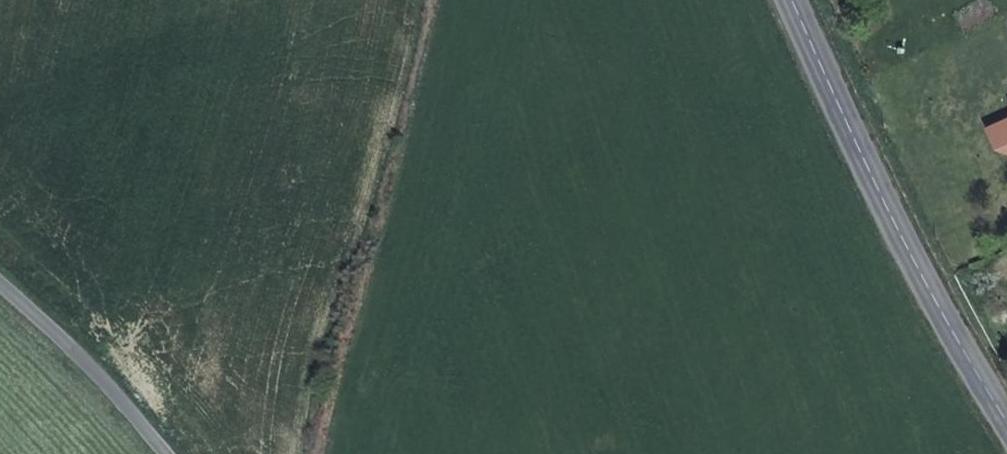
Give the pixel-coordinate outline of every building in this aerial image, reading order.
[(1005,121),(995,148),(1006,153),(1006,120),(1005,121)] [(995,148),(1005,121),(986,129),(995,148)]
